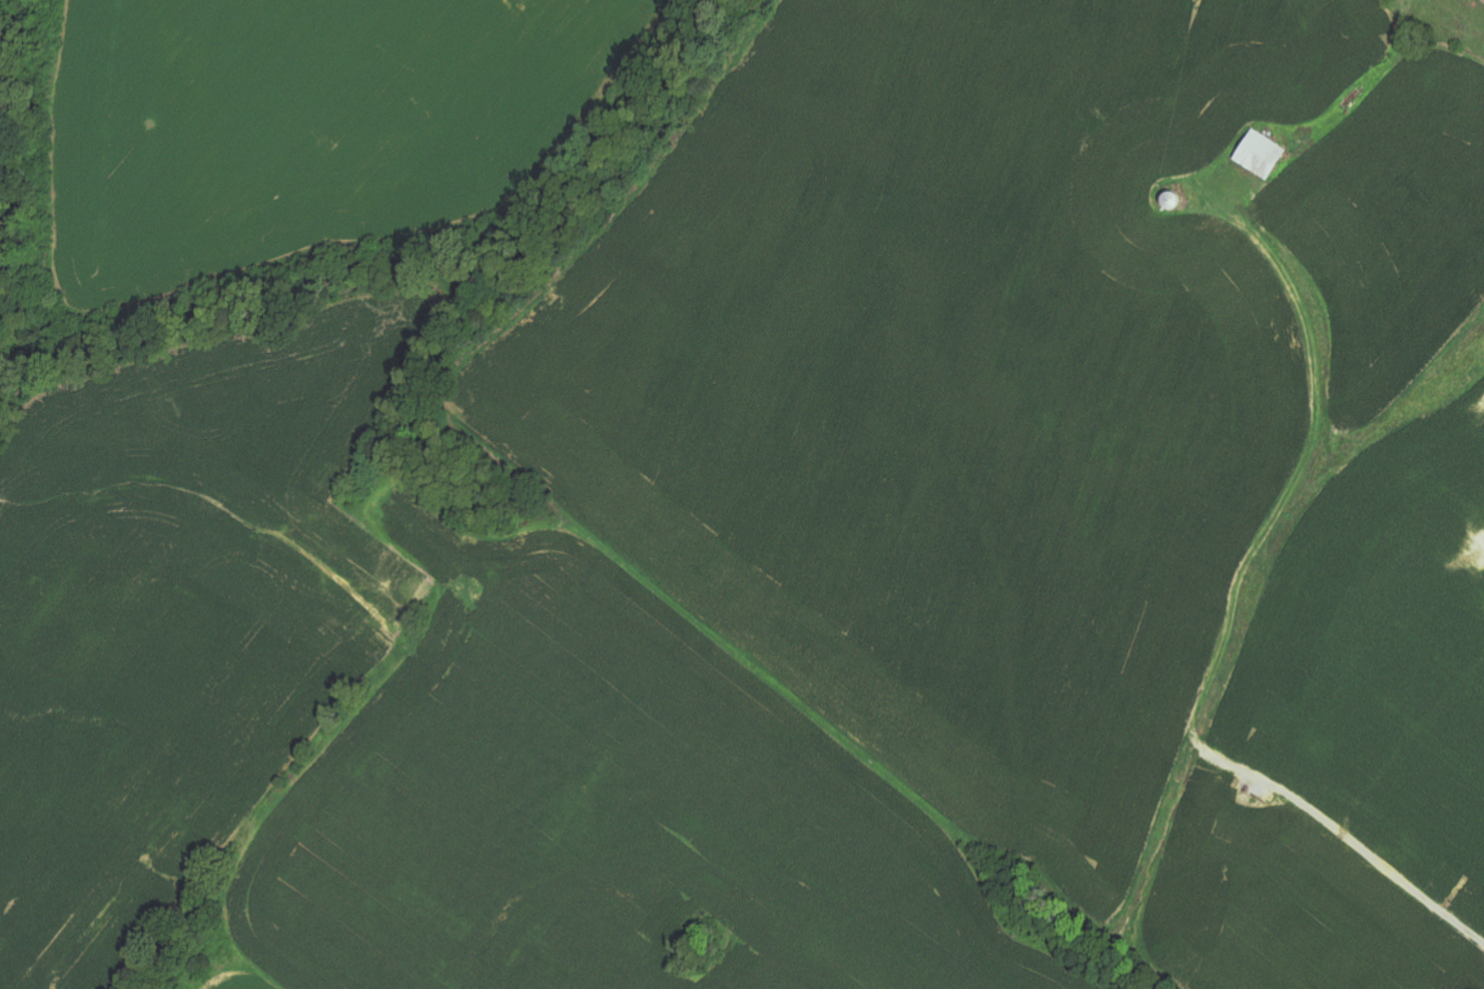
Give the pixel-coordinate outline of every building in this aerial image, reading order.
[(1269,181),(1288,150),(1254,129),(1235,160),(1269,181)]
